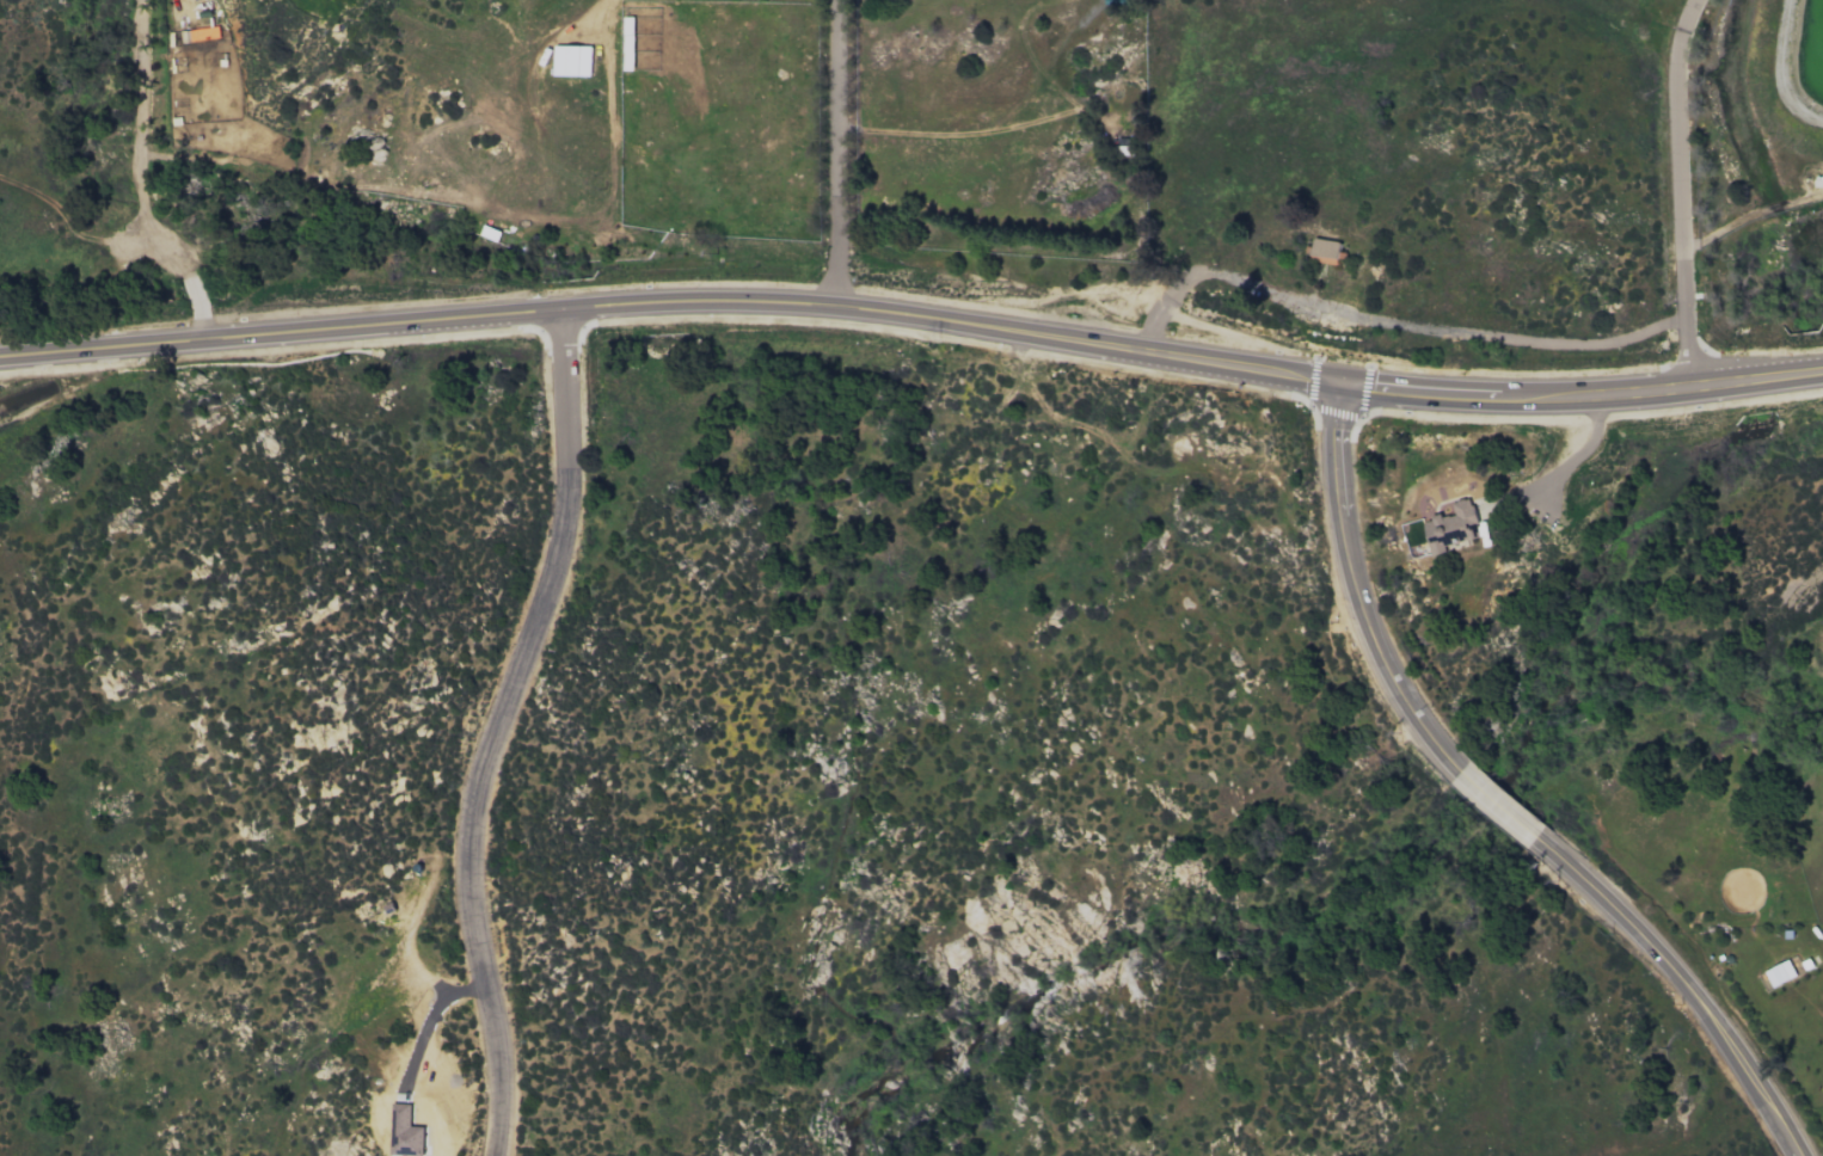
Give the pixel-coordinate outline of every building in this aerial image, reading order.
[(634,18),(624,18),(623,71),(633,71),(634,18)] [(592,47),(554,46),(553,76),(591,77),(592,47)] [(1310,260),(1337,266),(1342,243),(1314,237),(1310,260)] [(1445,547),(1476,538),(1472,526),(1478,524),(1471,497),(1451,502),(1454,513),(1422,521),(1431,556),(1446,552),(1445,547)] [(1764,971),(1772,988),(1796,976),(1788,960),(1764,971)] [(411,1155),(423,1155),(424,1127),(410,1126),(411,1105),(393,1104),(391,1155),(411,1155)]
